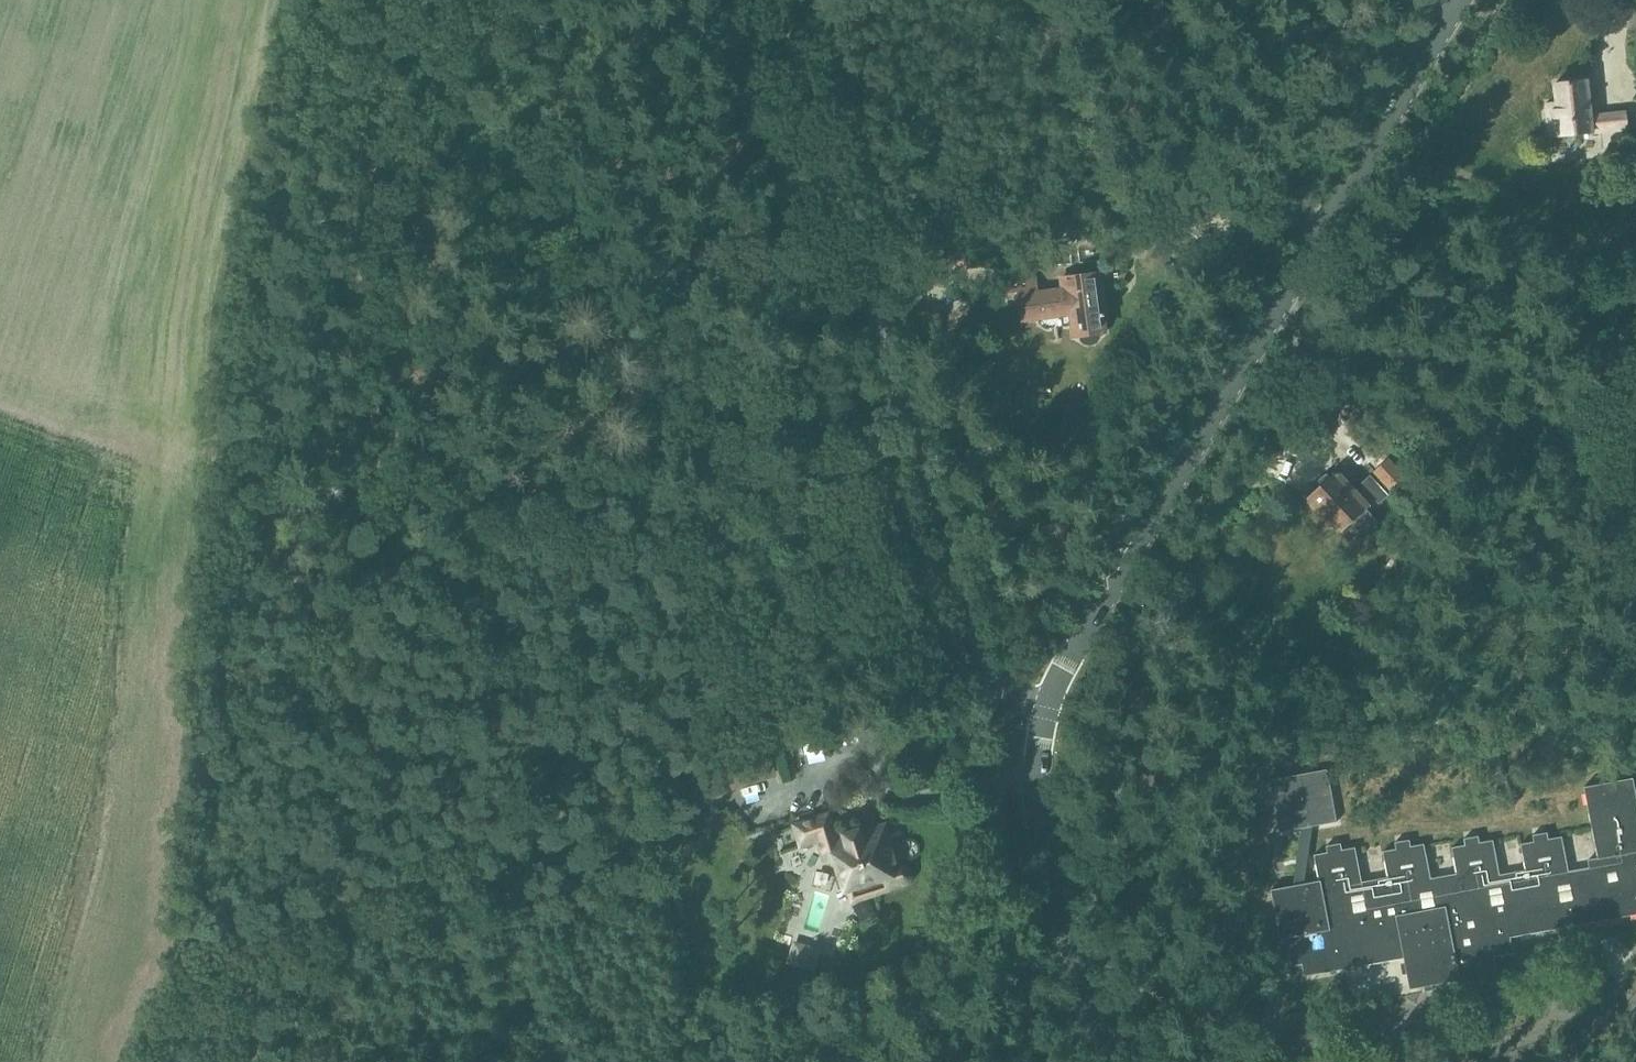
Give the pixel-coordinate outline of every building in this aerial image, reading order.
[(1555,85),(1557,102),(1547,104),(1551,137),(1598,131),(1598,133),(1628,129),(1626,113),(1594,117),(1589,80),(1555,85)] [(1081,335),(1081,341),(1085,344),(1090,345),(1095,345),(1100,342),(1103,338),(1102,332),(1106,332),(1104,312),(1106,311),(1100,273),(1058,278),(1060,287),(1040,289),(1038,279),(1005,283),(1008,304),(1021,303),(1024,320),(1040,318),(1041,325),(1047,329),(1073,325),(1074,336),(1081,335)] [(1407,480),(1388,459),(1374,471),(1393,492),(1407,480)] [(1380,522),(1368,508),(1370,506),(1350,484),(1358,476),(1347,464),(1309,498),(1341,533),(1343,531),(1354,545),(1380,522)] [(769,749),(724,764),(733,791),(778,776),(769,749)] [(1305,976),(1404,957),(1410,988),(1461,979),(1460,975),(1478,972),(1475,959),(1514,952),(1511,936),(1635,912),(1635,787),(1634,777),(1585,787),(1598,857),(1588,859),(1589,867),(1569,870),(1563,836),(1549,839),(1548,832),(1533,835),(1534,841),(1521,843),(1526,869),(1501,874),(1494,840),(1480,842),(1479,836),(1464,839),(1466,845),(1452,847),(1457,873),(1432,878),(1425,843),(1412,846),(1410,839),(1395,842),(1397,848),(1384,851),(1389,877),(1363,882),(1356,847),(1343,849),(1342,843),(1327,846),(1328,852),(1315,855),(1320,880),(1272,890),(1281,939),(1297,936),(1305,976)] [(818,841),(823,856),(834,853),(846,891),(861,886),(860,881),(886,873),(891,888),(908,882),(911,879),(911,876),(909,868),(903,863),(899,865),(886,825),(862,833),(860,828),(844,833),(845,836),(831,840),(824,816),(795,826),(801,846),(818,841)] [(820,949),(794,942),(788,962),(814,969),(820,949)] [(1201,995),(1203,1005),(1214,1003),(1212,993),(1201,995)]
